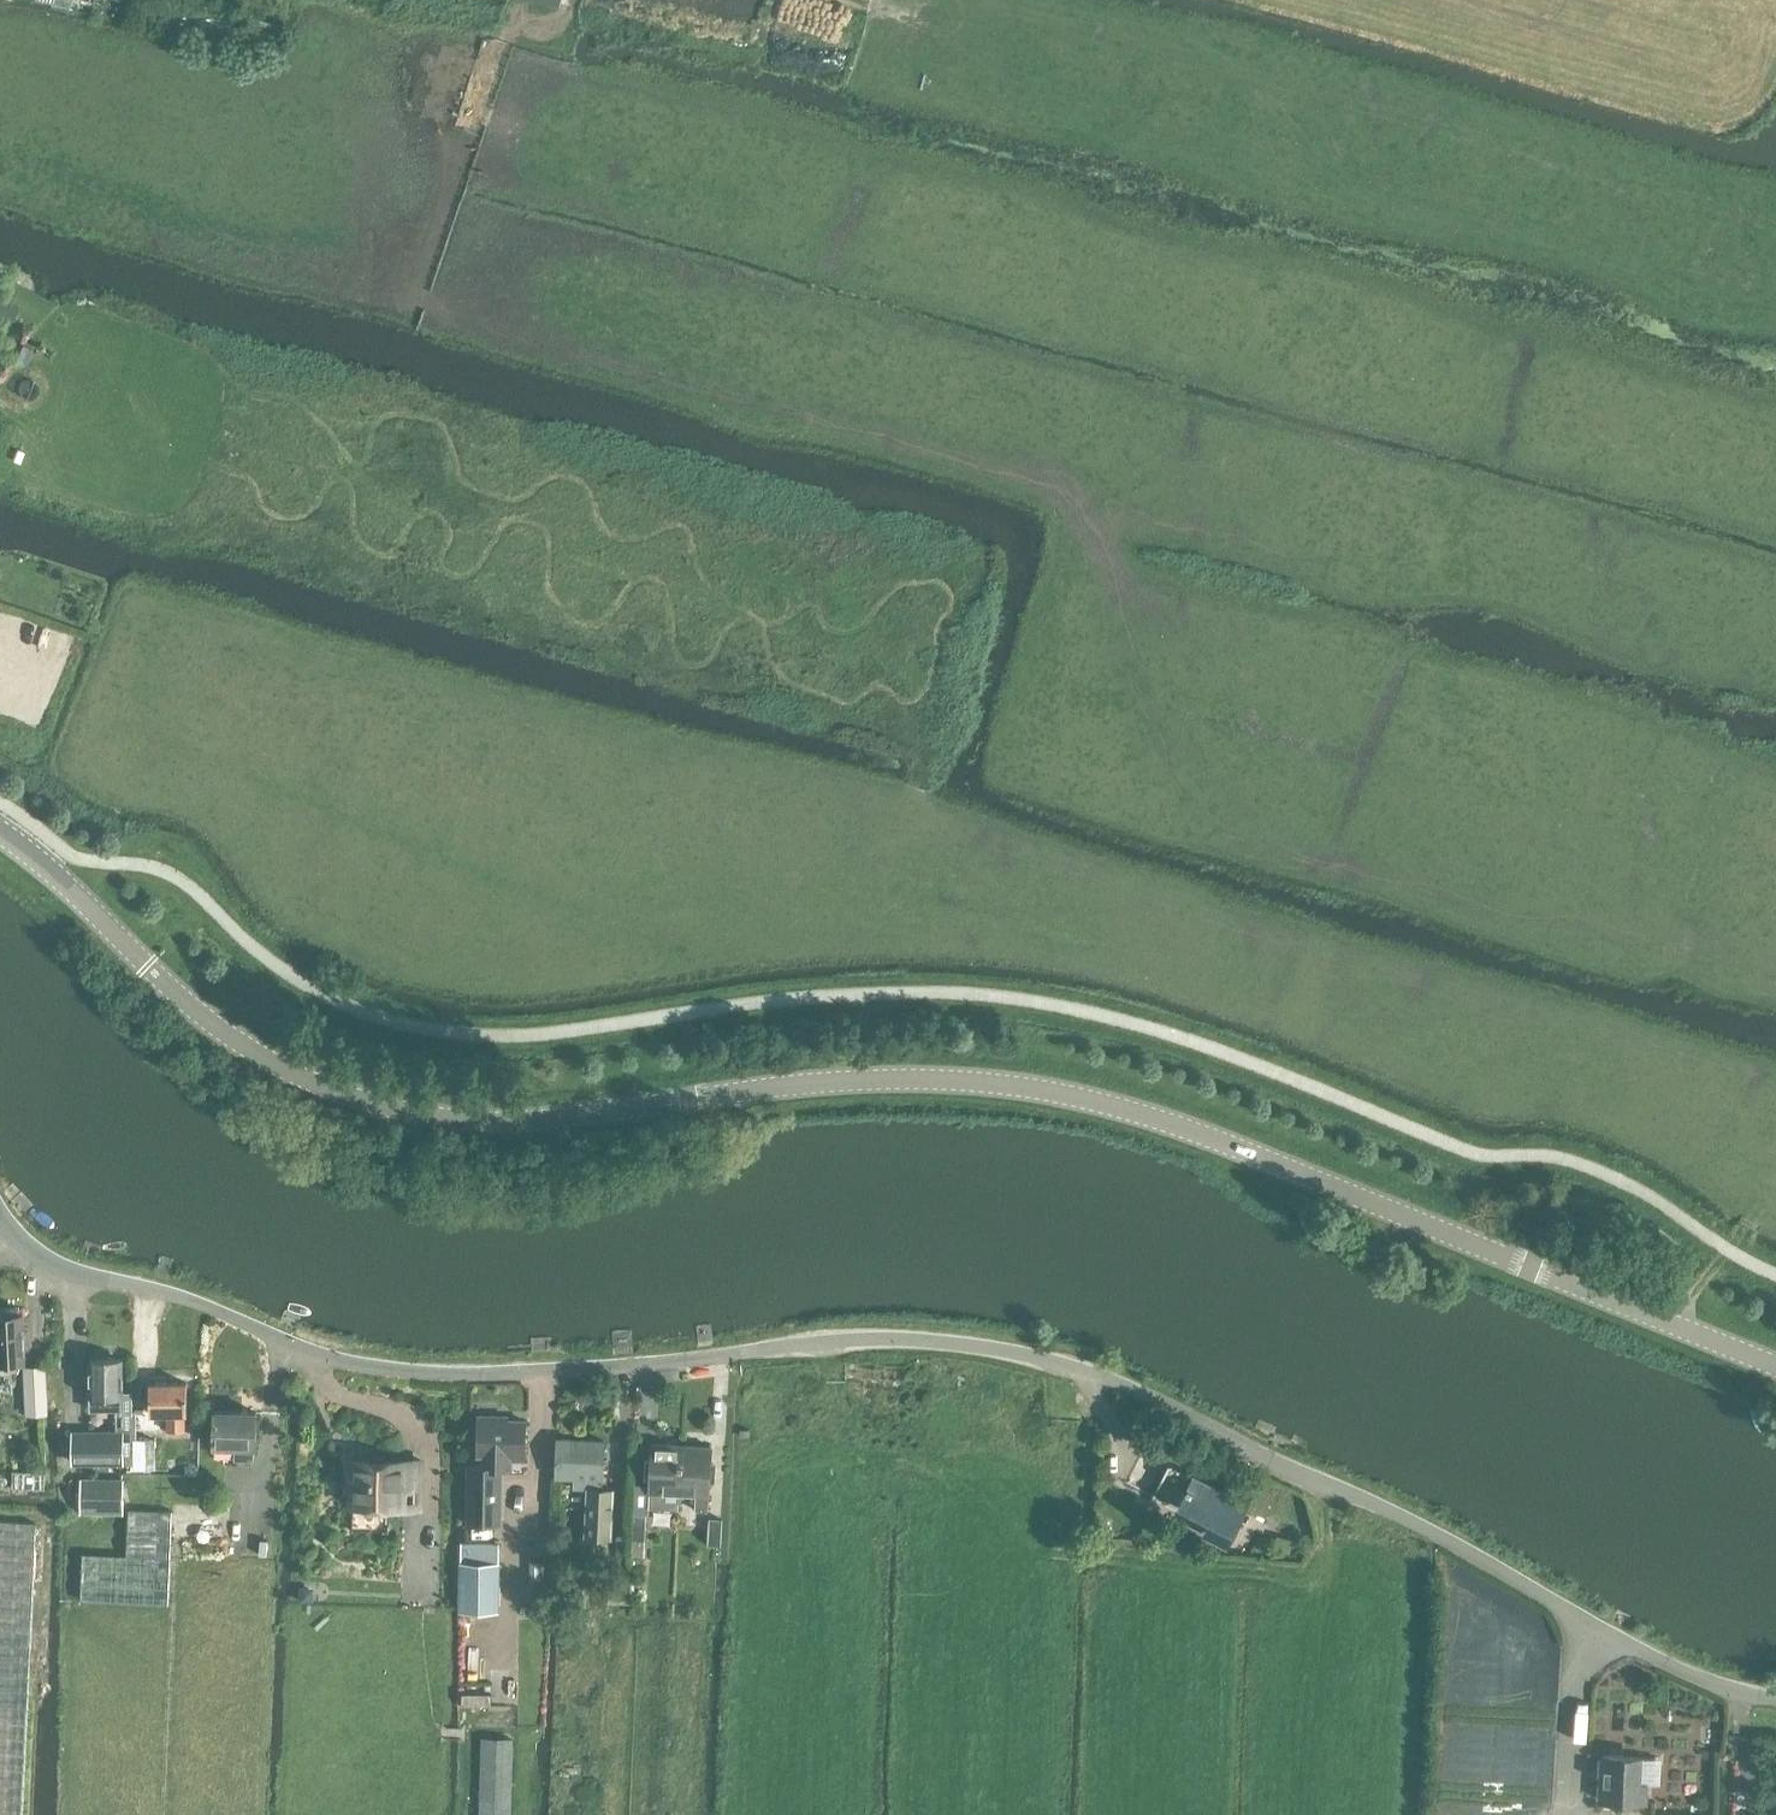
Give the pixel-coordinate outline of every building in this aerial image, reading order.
[(21,1370),(20,1366),(25,1365),(24,1358),(29,1357),(23,1318),(0,1321),(0,1339),(5,1373),(21,1370)] [(93,1409),(123,1409),(123,1360),(93,1361),(93,1409)] [(24,1366),(26,1414),(48,1413),(46,1365),(24,1366)] [(187,1431),(186,1413),(189,1412),(188,1384),(152,1385),(153,1413),(168,1413),(169,1431),(187,1431)] [(258,1446),(258,1414),(217,1414),(217,1445),(237,1447),(237,1460),(255,1460),(255,1446),(258,1446)] [(525,1458),(526,1420),(478,1420),(478,1455),(486,1455),(486,1464),(470,1464),(470,1521),(504,1521),(504,1465),(509,1465),(509,1458),(525,1458)] [(123,1462),(123,1430),(76,1430),(75,1461),(123,1462)] [(139,1432),(139,1461),(158,1461),(158,1431),(139,1432)] [(613,1535),(615,1486),(605,1486),(607,1441),(560,1439),(559,1475),(575,1475),(575,1486),(590,1486),(588,1534),(613,1535)] [(654,1444),(652,1504),(652,1506),(678,1508),(679,1492),(682,1492),(683,1444),(654,1444)] [(713,1445),(683,1444),(682,1492),(696,1492),(697,1507),(711,1507),(713,1445)] [(422,1506),(423,1460),(356,1458),(354,1504),(422,1506)] [(1228,1542),(1248,1504),(1171,1464),(1154,1496),(1212,1526),(1209,1532),(1228,1542)] [(83,1478),(82,1513),(122,1514),(123,1479),(83,1478)] [(230,1539),(231,1507),(175,1506),(175,1538),(230,1539)] [(128,1508),(128,1509),(127,1554),(83,1552),(81,1600),(168,1604),(173,1510),(128,1508)] [(634,1523),(633,1537),(646,1538),(647,1513),(634,1512),(634,1523)] [(722,1542),(723,1517),(710,1517),(710,1542),(722,1542)] [(38,1521),(0,1520),(0,1814),(25,1814),(38,1521)] [(460,1561),(460,1610),(499,1611),(499,1562),(500,1540),(462,1540),(462,1561),(460,1561)] [(515,1737),(482,1736),(480,1814),(512,1814),(515,1737)] [(1646,1800),(1646,1782),(1641,1782),(1641,1757),(1605,1756),(1604,1799),(1646,1800)]
